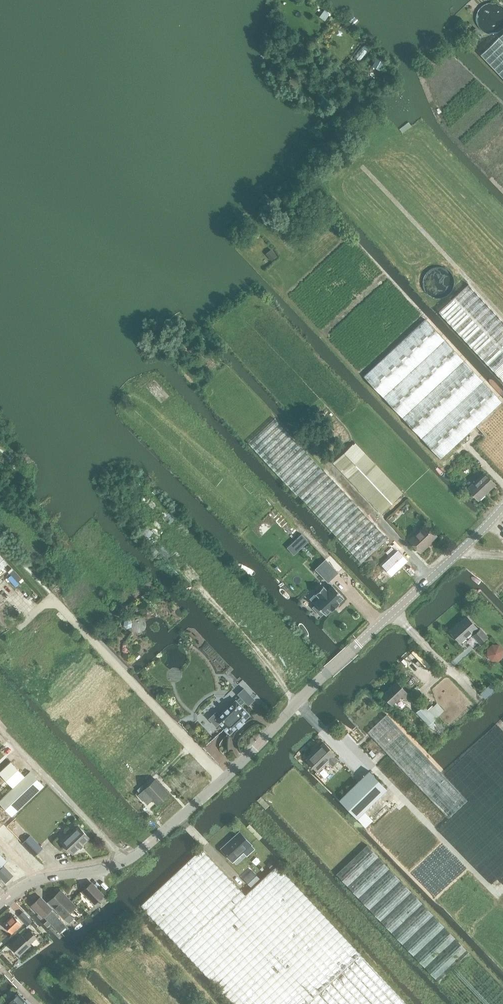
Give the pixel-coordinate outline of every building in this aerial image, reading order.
[(502,11),(502,9),(500,7),(499,6),(496,4),(495,3),(491,3),(489,3),(486,3),(484,4),(481,6),(479,8),(478,11),(477,13),(477,16),(477,18),(478,21),(479,23),(480,26),(482,27),(485,28),(487,29),(490,30),(493,29),(495,29),(498,27),(500,26),(501,24),(502,22),(502,21),(502,11)] [(316,32),(323,37),(328,31),(321,26),(316,32)] [(473,44),(483,34),(475,27),(465,37),(473,44)] [(480,54),(502,78),(502,33),(480,54)] [(299,84),(291,77),(286,83),(293,90),(299,84)] [(455,282),(455,279),(454,277),(453,274),(451,272),(449,270),(447,269),(443,268),(440,267),(438,268),(434,269),(432,270),(430,272),(428,274),(427,277),(426,280),(426,282),(426,285),(427,287),(428,290),(430,292),(432,294),(434,296),(436,296),(440,297),(443,297),(446,296),(448,295),(450,293),(452,291),(454,288),(455,286),(455,282)] [(469,284),(438,311),(502,381),(502,320),(469,284)] [(441,458),(502,401),(426,319),(363,376),(441,458)] [(323,470),(274,418),(248,442),(296,494),(361,564),(388,538),(324,469),(323,470)] [(478,499),(495,484),(484,471),(467,488),(478,499)] [(421,552),(437,536),(425,523),(408,539),(421,552)] [(406,560),(392,545),(384,552),(390,558),(389,558),(385,554),(380,559),(384,563),(383,565),(391,573),(406,560)] [(1,577),(13,565),(1,552),(0,553),(0,576),(1,577)] [(328,582),(338,572),(326,558),(315,568),(328,582)] [(382,582),(390,575),(381,566),(373,573),(382,582)] [(350,592),(343,598),(340,596),(333,602),(336,605),(333,608),(329,613),(337,621),(339,620),(340,621),(345,615),(347,617),(356,608),(354,606),(359,602),(350,592)] [(478,629),(476,627),(466,616),(449,630),(460,642),(470,632),(480,642),(487,636),(480,627),(478,629)] [(486,655),(491,661),(498,661),(502,657),(502,649),(499,644),(492,644),(487,648),(486,655)] [(410,696),(397,681),(382,695),(392,704),(401,695),(405,700),(410,696)] [(254,699),(244,688),(238,694),(248,705),(254,699)] [(216,711),(209,718),(216,725),(219,722),(230,733),(238,726),(242,723),(242,722),(250,714),(235,699),(219,714),(216,711)] [(427,709),(423,705),(416,711),(429,724),(439,736),(448,728),(437,717),(440,714),(432,705),(427,709)] [(449,817),(450,816),(467,800),(386,714),(368,731),(449,817)] [(332,766),(338,760),(334,755),(335,754),(324,742),(306,759),(318,771),(328,761),(332,766)] [(0,799),(0,803),(12,816),(44,785),(30,771),(25,776),(11,761),(0,772),(14,786),(0,799)] [(369,770),(339,799),(357,817),(387,788),(369,770)] [(158,804),(169,793),(155,779),(138,794),(147,803),(152,798),(158,804)] [(73,853),(89,837),(78,825),(62,841),(73,853)] [(246,855),(254,847),(239,832),(221,849),(233,862),(243,852),(246,855)] [(30,834),(22,842),(34,854),(42,846),(30,834)] [(367,845),(336,874),(459,1003),(502,1003),(502,988),(367,845)] [(252,887),(245,894),(201,847),(141,904),(234,1003),(408,1003),(277,864),(270,871),(264,865),(255,873),(249,866),(240,875),(252,887)] [(276,863),(272,859),(267,864),(271,868),(276,863)] [(0,868),(0,876),(1,877),(9,870),(4,864),(0,868)] [(94,903),(103,895),(91,883),(82,891),(94,903)] [(60,891),(49,901),(50,902),(54,906),(63,916),(64,917),(64,916),(69,921),(73,917),(69,912),(75,906),(75,905),(69,899),(68,900),(60,891)] [(54,906),(50,902),(48,904),(40,896),(32,905),(43,917),(44,916),(59,932),(67,925),(51,909),(54,906)] [(28,925),(32,921),(23,912),(18,916),(28,925)] [(12,933),(22,924),(13,914),(3,923),(12,933)] [(36,938),(29,930),(22,936),(20,934),(10,944),(20,954),(30,944),(36,938)] [(19,994),(9,1003),(28,1003),(19,994)]
